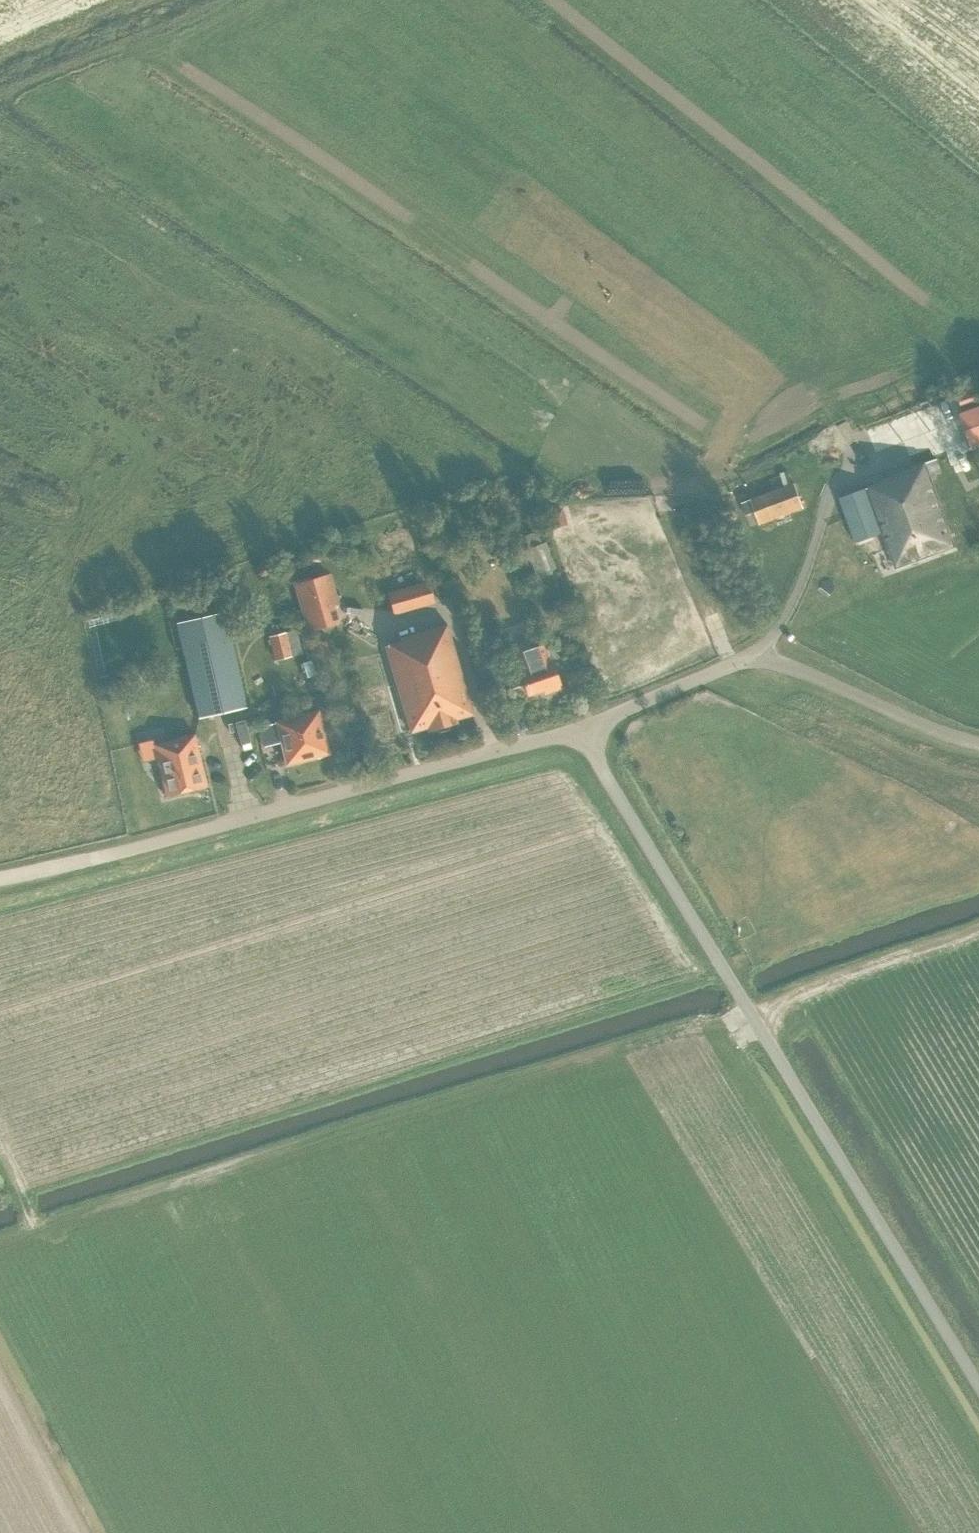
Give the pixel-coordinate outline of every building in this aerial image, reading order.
[(978,447),(978,409),(965,413),(974,449),(978,447)] [(838,499),(855,543),(883,533),(896,570),(957,547),(930,476),(942,473),(937,459),(883,478),(885,484),(838,499)] [(746,516),(756,513),(761,525),(804,509),(794,483),(793,483),(789,473),(771,479),(773,491),(741,504),(746,516)] [(329,576),(297,585),(309,629),(336,622),(331,606),(337,605),(329,576)] [(198,719),(247,708),(225,612),(176,624),(198,719)] [(457,720),(473,715),(447,625),(403,638),(404,641),(386,646),(411,732),(428,728),(429,732),(448,728),(449,725),(457,723),(457,720)] [(286,632),(268,637),(275,661),(293,656),(286,632)] [(521,673),(520,673),(529,696),(559,685),(553,663),(552,664),(544,644),(515,653),(521,673)] [(318,710),(276,721),(287,765),(330,754),(318,710)] [(195,734),(155,744),(167,797),(207,787),(195,734)]
